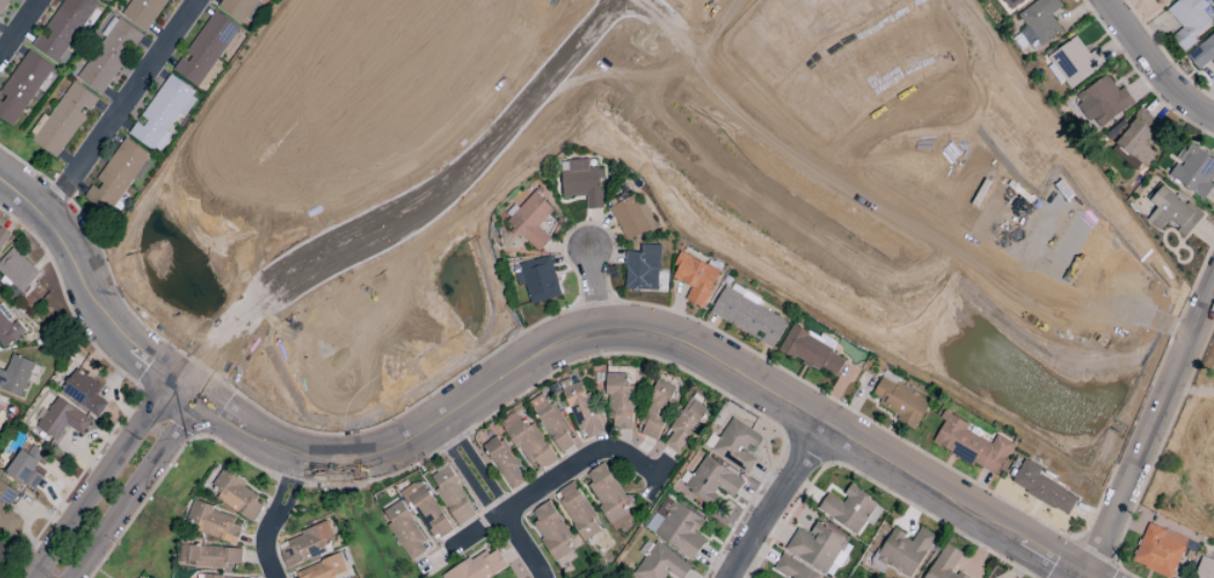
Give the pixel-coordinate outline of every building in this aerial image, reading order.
[(10,0),(0,0),(0,16),(10,0)] [(93,0),(64,0),(32,48),(57,65),(99,4),(93,0)] [(148,32),(168,0),(133,0),(123,17),(148,32)] [(246,26),(264,0),(223,0),(218,8),(246,26)] [(1025,0),(1001,0),(1010,11),(1025,0)] [(1025,28),(1019,32),(1032,52),(1062,32),(1050,15),(1062,7),(1057,0),(1038,0),(1017,14),(1025,28)] [(1171,37),(1182,51),(1213,25),(1202,11),(1208,7),(1203,0),(1181,0),(1167,11),(1182,29),(1171,37)] [(238,26),(212,11),(185,56),(182,55),(173,71),(201,88),(238,26)] [(76,78),(102,95),(142,35),(116,18),(76,78)] [(1211,59),(1213,63),(1213,33),(1186,55),(1198,70),(1211,59)] [(1105,64),(1095,51),(1089,55),(1077,38),(1044,62),(1067,92),(1105,64)] [(28,50),(0,92),(0,119),(13,127),(53,67),(28,50)] [(140,120),(138,119),(128,135),(158,154),(180,118),(182,120),(199,93),(169,75),(140,120)] [(1073,98),(1095,130),(1134,104),(1123,87),(1117,91),(1107,75),(1073,98)] [(98,99),(73,82),(49,118),(44,115),(28,140),(57,159),(87,114),(88,114),(98,99)] [(1115,142),(1142,168),(1155,154),(1143,143),(1158,127),(1140,110),(1127,123),(1123,119),(1110,133),(1117,140),(1115,142)] [(149,154),(124,138),(94,184),(93,183),(83,198),(109,215),(149,154)] [(1187,143),(1176,162),(1167,178),(1204,199),(1212,186),(1209,184),(1213,175),(1213,159),(1187,143)] [(567,161),(568,171),(560,171),(562,198),(585,196),(586,210),(602,209),(599,168),(588,169),(588,160),(567,161)] [(517,210),(515,208),(503,221),(537,253),(551,239),(538,227),(553,211),(542,201),(548,195),(539,186),(517,210)] [(1202,215),(1162,186),(1150,202),(1157,207),(1147,222),(1160,231),(1165,224),(1185,239),(1202,215)] [(610,206),(624,240),(656,227),(646,202),(638,205),(635,196),(610,206)] [(10,234),(0,228),(0,250),(10,234)] [(625,253),(625,290),(659,291),(660,245),(640,245),(640,253),(625,253)] [(40,274),(12,248),(0,261),(0,273),(22,293),(40,274)] [(670,279),(691,287),(685,302),(704,309),(719,269),(680,254),(670,279)] [(529,304),(560,298),(552,256),(513,264),(518,288),(526,286),(529,304)] [(787,321),(759,308),(763,300),(724,283),(709,317),(775,347),(787,321)] [(3,349),(22,334),(1,304),(0,305),(0,345),(3,349)] [(779,350),(835,379),(845,360),(831,353),(835,345),(792,324),(779,350)] [(10,355),(6,371),(0,369),(0,391),(22,397),(33,362),(10,355)] [(101,386),(75,370),(60,393),(99,417),(108,403),(96,395),(101,386)] [(608,430),(633,430),(634,387),(626,387),(626,375),(608,374),(608,430)] [(870,403),(919,424),(931,397),(881,376),(870,403)] [(580,441),(600,435),(584,379),(564,385),(580,441)] [(656,441),(677,388),(659,381),(638,434),(656,441)] [(554,402),(547,405),(542,395),(532,400),(557,454),(575,446),(554,402)] [(56,441),(67,426),(81,435),(91,420),(56,397),(36,428),(56,441)] [(707,409),(690,398),(668,431),(671,434),(664,445),(678,454),(707,409)] [(1013,444),(996,435),(991,444),(966,431),(969,425),(946,413),(931,443),(996,477),(1013,444)] [(748,474),(756,460),(747,454),(759,434),(731,418),(719,439),(711,434),(703,447),(748,474)] [(507,427),(535,474),(556,461),(534,422),(526,427),(521,419),(507,427)] [(511,491),(525,482),(517,470),(519,469),(499,435),(483,444),(511,491)] [(32,491),(42,477),(33,471),(45,454),(29,442),(7,473),(32,491)] [(711,504),(720,489),(733,498),(744,482),(705,455),(684,485),(711,504)] [(1010,487),(1069,514),(1078,496),(1037,477),(1041,468),(1023,460),(1010,487)] [(615,530),(630,521),(623,510),(630,505),(603,463),(582,477),(615,530)] [(429,476),(457,526),(476,515),(448,465),(429,476)] [(253,521),(266,500),(220,472),(207,494),(253,521)] [(452,529),(419,480),(402,492),(434,541),(452,529)] [(0,481),(0,527),(11,535),(21,521),(6,510),(18,494),(0,481)] [(600,532),(576,482),(556,492),(579,542),(600,532)] [(816,512),(857,536),(878,501),(850,485),(841,501),(827,493),(816,512)] [(692,561),(705,541),(695,534),(704,521),(666,496),(644,529),(692,561)] [(383,511),(389,524),(388,524),(408,562),(425,553),(421,545),(424,543),(402,501),(383,511)] [(572,539),(549,501),(527,515),(556,562),(573,552),(567,542),(572,539)] [(235,545),(244,522),(192,503),(184,526),(235,545)] [(785,549),(827,575),(847,542),(816,523),(808,535),(797,528),(785,549)] [(1148,523),(1131,562),(1169,577),(1172,577),(1188,540),(1148,523)] [(287,569),(336,549),(326,524),(277,544),(287,569)] [(936,537),(920,527),(912,540),(893,528),(875,558),(909,577),(911,577),(936,537)] [(648,538),(638,553),(644,557),(632,575),(637,577),(664,577),(667,573),(675,577),(684,577),(691,567),(648,538)] [(9,546),(0,541),(0,563),(9,546)] [(953,569),(963,553),(946,543),(924,577),(966,577),(953,569)] [(241,548),(189,547),(188,566),(227,567),(227,564),(241,565),(241,548)] [(508,569),(497,547),(442,574),(443,577),(490,577),(508,569)] [(781,554),(773,570),(782,575),(780,577),(818,577),(819,576),(781,554)] [(348,575),(340,555),(288,577),(289,577),(341,577),(348,575)] [(1201,557),(1194,577),(1213,577),(1213,561),(1201,557)]
